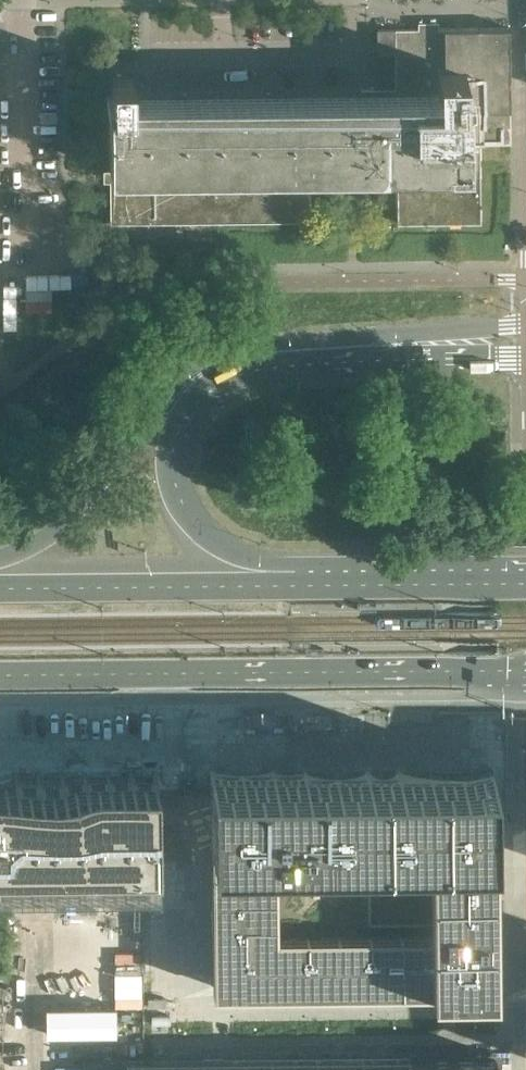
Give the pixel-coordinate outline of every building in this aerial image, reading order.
[(479,142),(477,27),(438,28),(436,28),(435,29),(434,30),(434,32),(428,32),(423,32),(422,31),(422,30),(421,29),(420,28),(418,28),(395,28),(395,36),(396,94),(133,97),(133,75),(112,75),(112,92),(112,103),(109,103),(110,222),(309,220),(309,162),(396,161),(397,219),(480,219),(479,142)] [(510,142),(509,27),(478,27),(477,27),(479,142),(510,142)] [(395,36),(395,28),(377,28),(377,53),(392,53),(392,46),(395,36)] [(492,767),(210,770),(210,775),(210,781),(210,797),(211,916),(213,916),(213,986),(273,985),(273,987),(495,984),(494,909),(494,889),(492,767)] [(15,881),(157,879),(156,818),(155,770),(14,772),(12,772),(0,772),(0,881),(15,881)] [(495,1055),(102,1059),(102,1042),(95,1042),(96,1059),(82,1059),(82,1069),(496,1069),(495,1055)]
